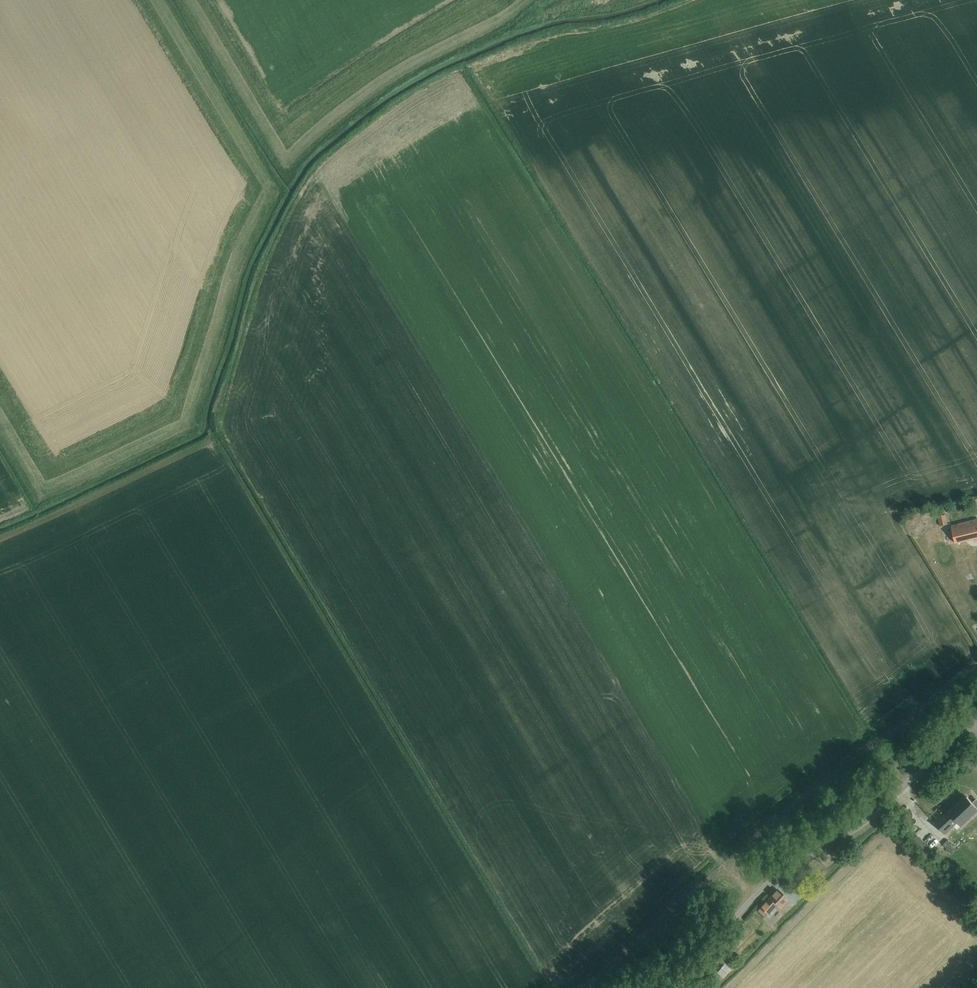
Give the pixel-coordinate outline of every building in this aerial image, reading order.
[(938,517),(940,527),(946,525),(944,516),(943,516),(942,512),(940,513),(941,516),(938,517)] [(955,543),(976,538),(976,520),(951,526),(955,543)] [(935,824),(944,834),(957,822),(961,827),(976,812),(976,808),(967,797),(950,813),(949,812),(935,824)] [(944,843),(949,851),(955,847),(951,839),(944,843)] [(778,890),(770,898),(757,911),(765,918),(777,905),(780,908),(788,900),(778,890)] [(727,962),(718,971),(725,977),(734,968),(727,962)]
